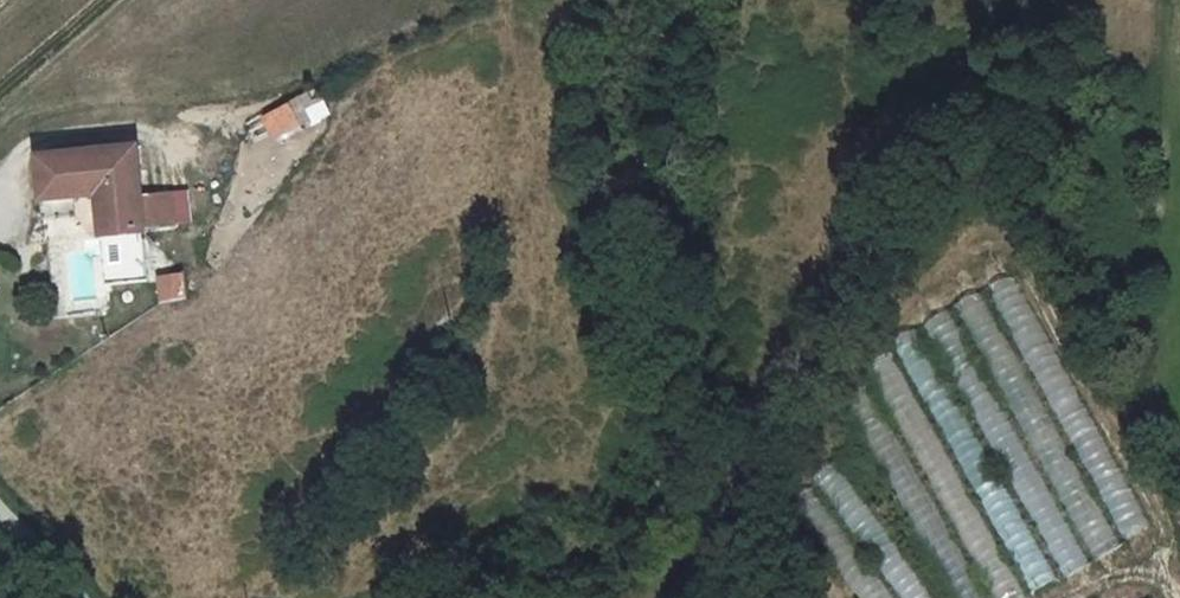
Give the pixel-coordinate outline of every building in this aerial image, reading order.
[(291,102),(245,120),(254,144),(300,126),(291,102)] [(91,201),(140,196),(133,152),(31,165),(35,207),(66,203),(91,201)] [(1179,219),(1179,193),(1169,194),(1171,219),(1179,219)] [(140,196),(91,201),(94,242),(141,237),(141,234),(140,200),(140,196)] [(174,200),(140,200),(141,234),(174,233),(174,200)] [(66,203),(35,207),(36,228),(68,224),(66,203)] [(983,288),(1123,541),(1152,526),(1012,272),(983,288)] [(158,302),(186,298),(183,273),(155,277),(158,302)] [(953,308),(1094,561),(1122,545),(982,292),(953,308)] [(922,325),(1062,578),(1091,563),(951,309),(922,325)] [(892,338),(1030,593),(1058,578),(919,324),(892,338)] [(993,597),(1029,597),(894,347),(866,362),(993,597)] [(957,597),(989,597),(868,376),(843,390),(957,597)] [(900,597),(938,597),(835,459),(811,477),(900,597)] [(862,597),(897,597),(811,480),(788,497),(862,597)]
